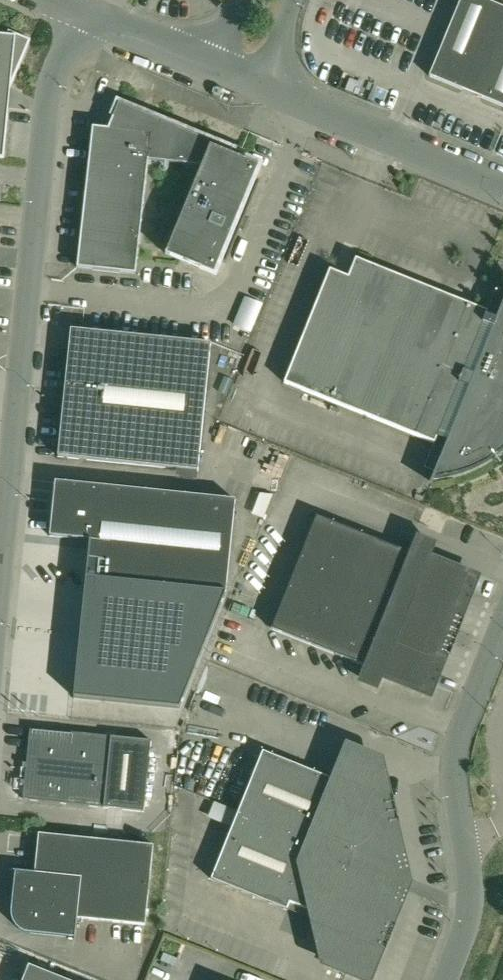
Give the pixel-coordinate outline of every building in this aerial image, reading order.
[(492,3),(485,0),(461,0),(429,76),(502,106),(502,7),(492,3)] [(3,157),(8,107),(0,106),(3,84),(10,87),(30,40),(9,31),(6,38),(0,37),(0,157),(3,157)] [(149,160),(202,166),(166,254),(214,274),(219,261),(226,264),(240,230),(260,182),(253,179),(259,166),(238,158),(240,154),(119,104),(108,129),(93,127),(90,149),(98,149),(96,168),(88,167),(86,188),(94,189),(92,207),(84,206),(81,228),(89,229),(87,247),(79,246),(77,268),(136,274),(149,160)] [(496,320),(486,316),(488,312),(356,259),(349,278),(330,270),(285,383),(435,443),(437,438),(447,442),(431,481),(433,482),(435,477),(441,476),(446,475),(452,474),(457,473),(463,471),(468,469),(473,467),(478,465),(483,462),(488,459),(493,456),(495,460),(496,459),(494,455),(498,452),(502,448),(502,303),(496,320)] [(250,331),(261,305),(246,298),(235,325),(250,331)] [(70,329),(62,408),(58,457),(198,471),(211,343),(70,329)] [(50,531),(49,536),(89,540),(84,589),(73,697),(179,708),(222,603),(226,592),(236,500),(55,481),(50,531)] [(430,562),(432,556),(434,551),(413,543),(409,554),(388,545),(389,542),(378,537),(376,540),(316,516),(271,629),(364,666),(360,677),(380,685),(385,674),(421,689),(441,638),(446,640),(450,629),(446,627),(466,577),(430,562)] [(37,729),(30,728),(27,763),(23,763),(21,786),(24,786),(23,799),(30,800),(59,803),(103,808),(103,807),(144,812),(151,740),(111,736),(37,729)] [(389,884),(385,882),(361,872),(366,860),(381,866),(387,867),(393,863),(396,857),(396,850),(375,764),(350,754),(339,782),(263,751),(211,879),(287,910),(290,902),(317,914),(328,959),(366,974),(394,904),(396,899),(395,894),(393,889),(389,884)] [(418,831),(420,851),(428,851),(427,831),(418,831)] [(13,894),(11,911),(11,913),(11,916),(12,918),(12,920),(14,922),(15,925),(16,926),(18,928),(20,930),(22,931),(24,932),(27,932),(29,933),(74,937),(74,939),(75,940),(78,918),(145,925),(153,845),(39,834),(35,872),(13,870),(13,872),(20,872),(18,895),(13,894)] [(29,965),(23,979),(66,979),(29,965)]
